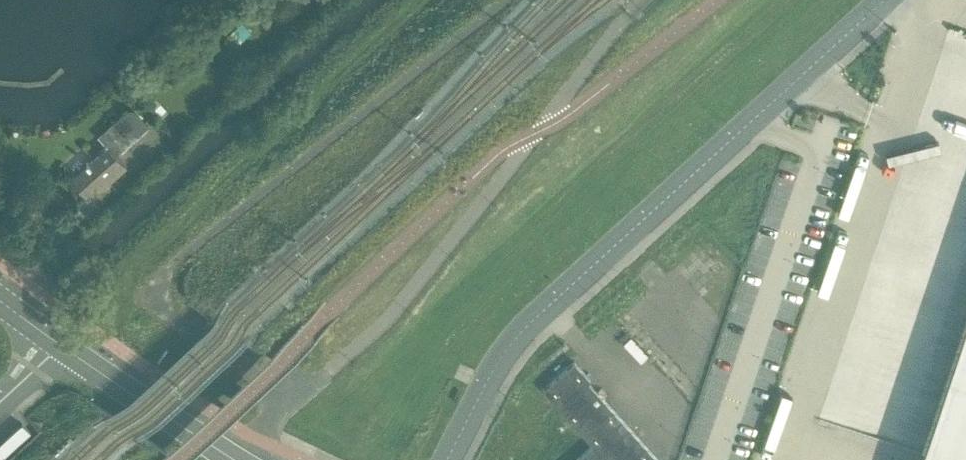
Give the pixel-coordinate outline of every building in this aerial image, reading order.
[(100,190),(125,167),(107,146),(90,161),(88,159),(85,162),(86,164),(71,177),(86,194),(96,185),(100,190)] [(923,459),(965,459),(965,332),(923,459)] [(21,422),(0,442),(0,459),(30,431),(21,422)]
